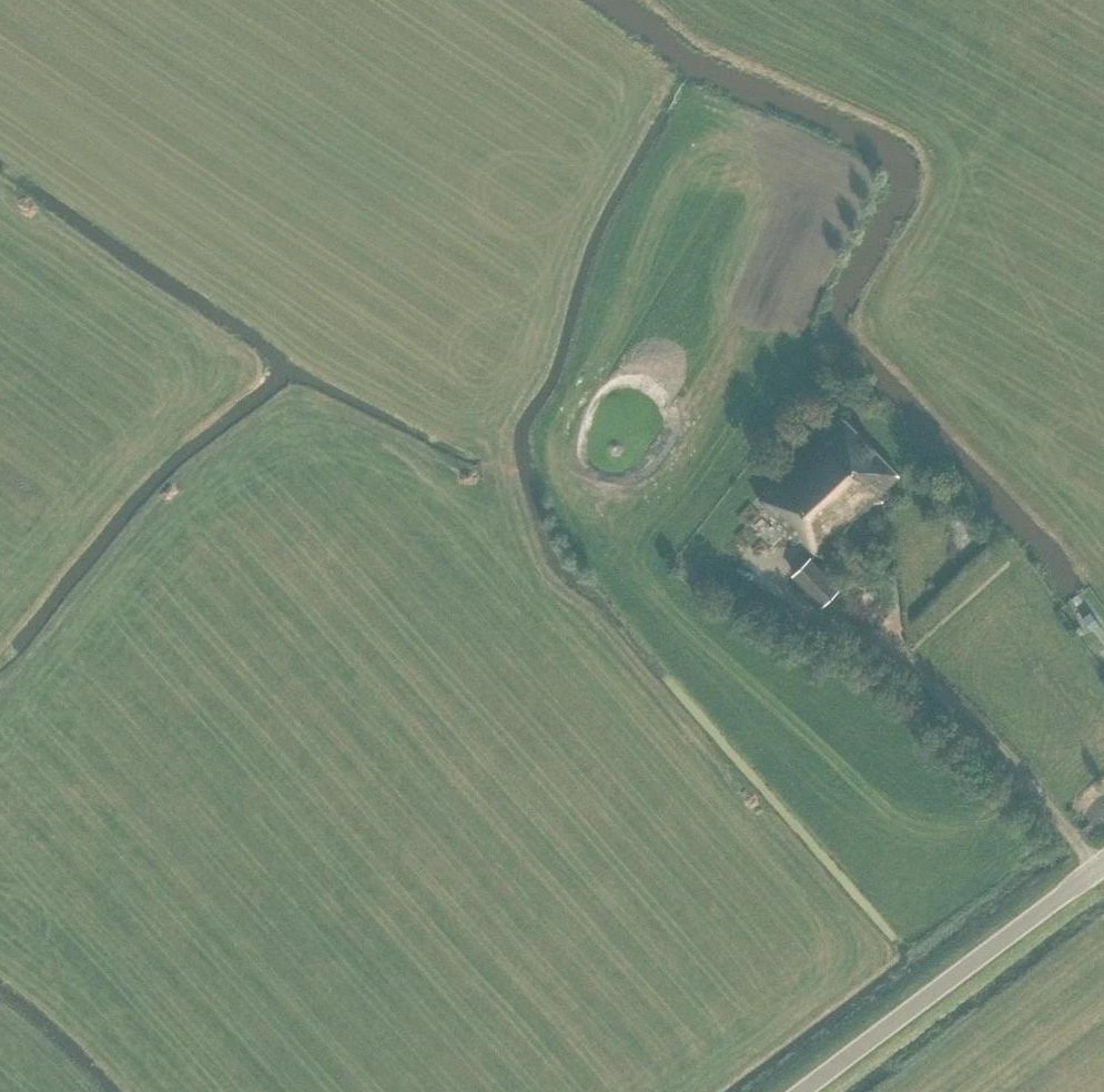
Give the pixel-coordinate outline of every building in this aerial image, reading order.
[(758,498),(799,540),(801,537),(817,554),(899,475),(842,416),(758,498)] [(839,588),(811,559),(794,575),(822,604),(839,588)] [(1099,625),(1090,612),(1082,618),(1091,631),(1099,625)]
